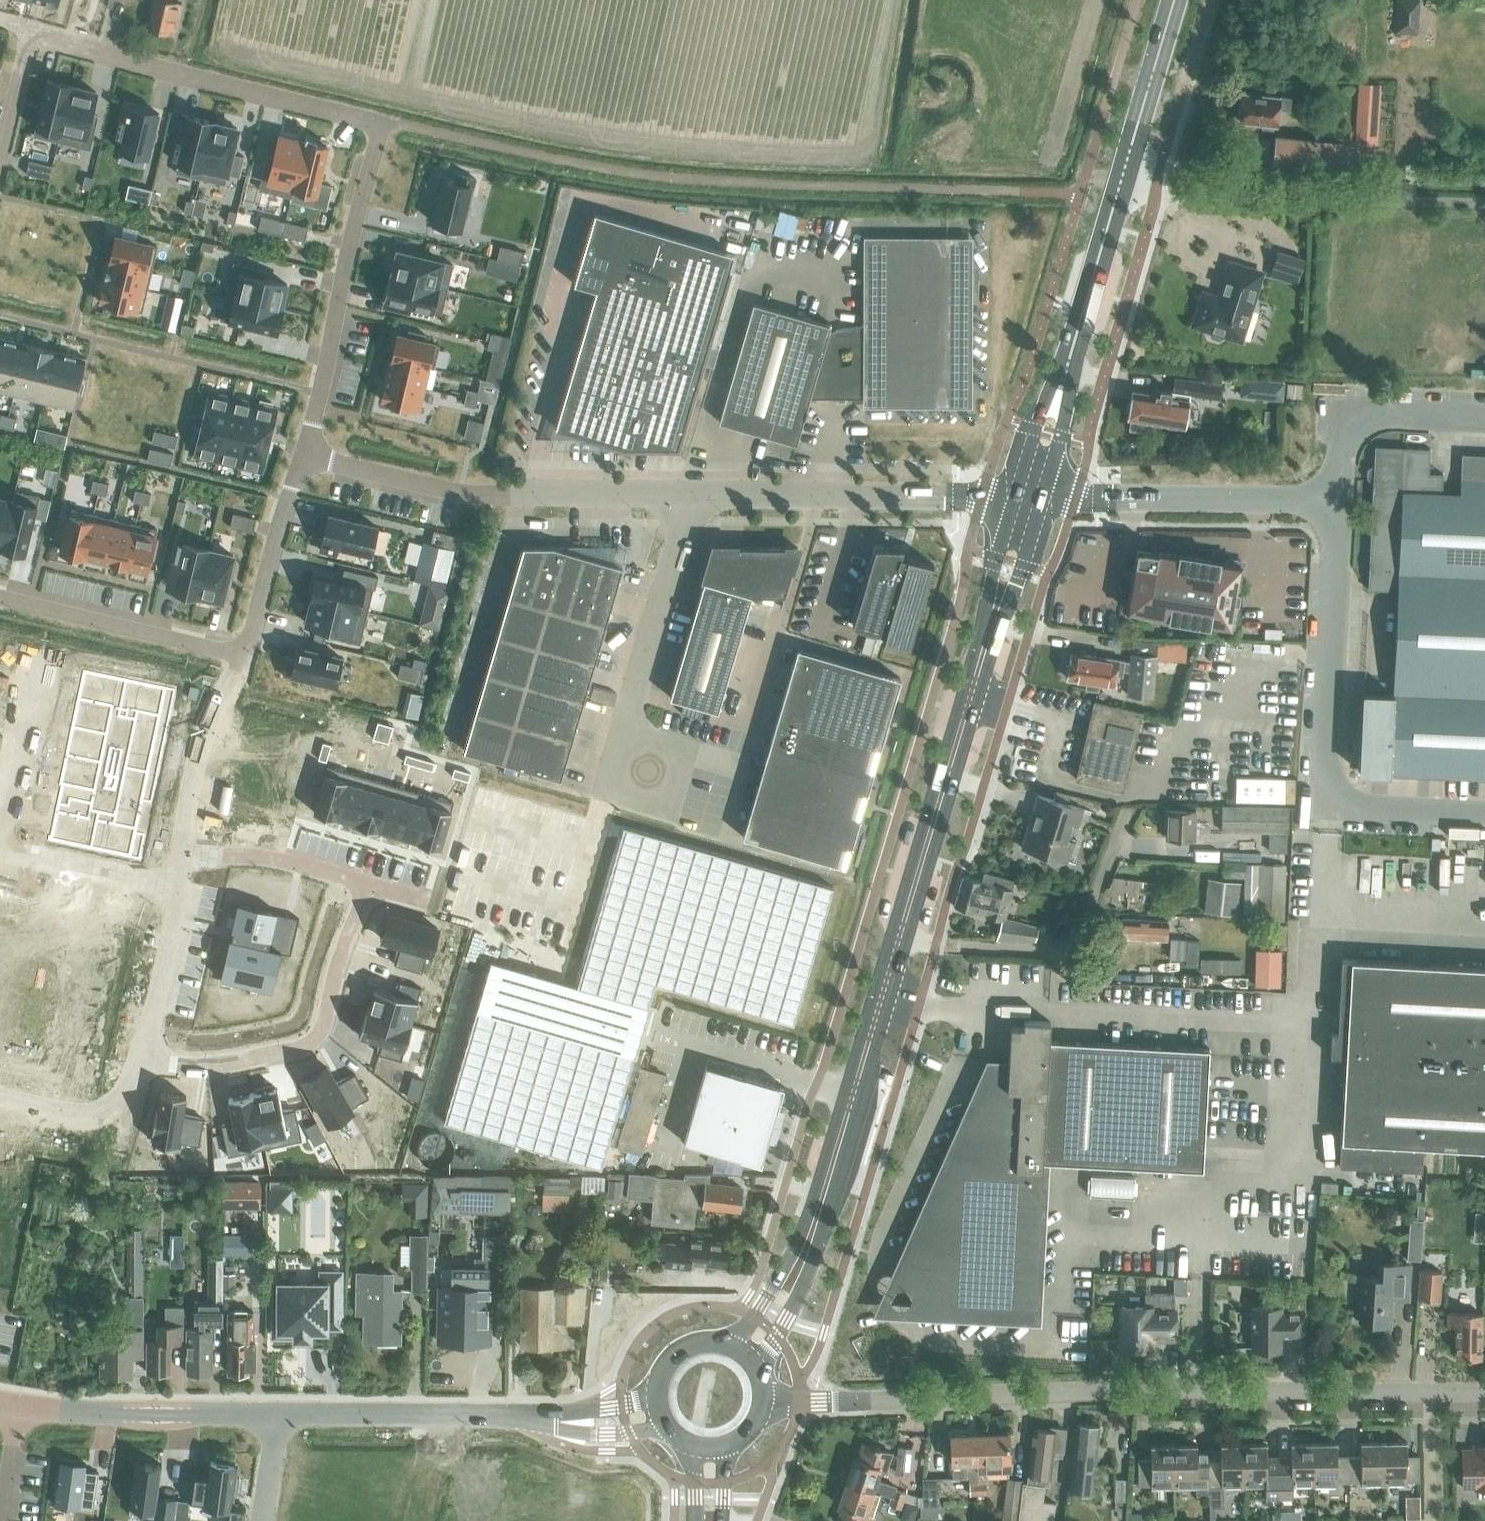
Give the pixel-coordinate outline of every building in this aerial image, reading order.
[(106,7),(113,9),(115,1),(111,0),(108,0),(106,7)] [(169,35),(170,31),(177,32),(183,3),(172,2),(172,0),(155,0),(148,30),(169,35)] [(1419,0),(1396,0),(1395,33),(1417,34),(1419,0)] [(47,80),(34,136),(58,142),(72,86),(47,80)] [(1356,145),(1377,146),(1381,85),(1360,84),(1356,145)] [(72,86),(58,142),(90,149),(96,123),(89,121),(91,115),(96,92),(72,86)] [(1262,124),(1262,129),(1274,131),(1274,127),(1278,128),(1280,109),(1290,111),(1291,98),(1281,97),(1281,98),(1244,93),(1239,122),(1262,124)] [(121,140),(118,152),(145,159),(156,114),(129,108),(126,123),(118,121),(113,138),(121,140)] [(176,142),(172,160),(178,161),(176,173),(201,179),(214,123),(215,123),(189,117),(183,143),(176,142)] [(214,123),(201,179),(225,184),(238,129),(214,123)] [(265,163),(259,190),(292,198),(304,142),(279,136),(274,159),(273,165),(265,163)] [(1341,144),(1318,142),(1318,140),(1276,136),(1273,164),(1315,168),(1316,163),(1339,166),(1341,144)] [(292,198),(291,201),(326,210),(332,186),(320,183),(328,148),(304,142),(292,198)] [(29,161),(26,174),(49,180),(52,166),(29,161)] [(85,176),(82,188),(90,190),(93,178),(85,176)] [(453,184),(440,181),(429,225),(456,232),(463,204),(466,205),(472,180),(455,176),(453,184)] [(129,185),(125,198),(149,204),(152,190),(129,185)] [(186,201),(184,212),(191,214),(194,202),(186,201)] [(229,211),(226,222),(234,224),(237,213),(229,211)] [(596,291),(555,427),(623,447),(677,447),(734,255),(594,214),(574,284),(596,291)] [(261,217),(258,230),(281,236),(285,222),(261,217)] [(285,222),(281,236),(305,241),(308,228),(285,222)] [(115,237),(110,259),(152,269),(158,247),(115,237)] [(754,303),(720,422),(769,436),(769,437),(797,445),(810,398),(864,398),(864,403),(968,403),(969,237),(864,237),(864,325),(829,332),(831,324),(804,316),(804,317),(754,303)] [(202,241),(200,249),(212,252),(214,244),(202,241)] [(508,262),(520,265),(523,252),(500,246),(497,260),(508,262)] [(397,252),(392,275),(447,289),(453,265),(397,252)] [(1304,262),(1278,254),(1274,267),(1300,275),(1304,262)] [(110,259),(105,280),(147,290),(152,269),(110,259)] [(520,265),(508,262),(506,270),(518,273),(520,265)] [(1211,338),(1219,341),(1223,339),(1224,335),(1240,340),(1261,273),(1230,263),(1219,298),(1204,294),(1194,325),(1210,330),(1209,334),(1211,338)] [(233,264),(226,295),(281,309),(287,284),(265,279),(258,277),(260,270),(233,264)] [(183,268),(182,276),(193,279),(195,271),(183,268)] [(441,314),(447,289),(392,275),(391,275),(385,300),(412,307),(410,313),(428,317),(430,311),(441,314)] [(182,276),(180,284),(191,287),(193,279),(182,276)] [(103,288),(100,300),(100,302),(142,312),(147,290),(105,280),(103,288)] [(226,295),(220,320),(275,333),(281,309),(226,295)] [(171,296),(169,303),(180,306),(182,298),(171,296)] [(182,324),(181,332),(192,335),(194,327),(182,324)] [(397,336),(392,359),(428,367),(434,369),(439,346),(424,342),(426,335),(409,331),(407,338),(397,336)] [(491,336),(490,344),(501,347),(503,339),(491,336)] [(13,395),(25,344),(0,338),(0,392),(13,395)] [(25,344),(13,395),(43,402),(56,351),(25,344)] [(499,354),(501,347),(490,344),(488,351),(499,354)] [(56,351),(43,402),(73,410),(86,359),(56,351)] [(392,359),(387,380),(423,388),(428,367),(392,359)] [(1285,365),(1284,371),(1286,375),(1292,376),(1297,372),(1298,367),(1295,362),(1290,362),(1285,365)] [(1241,378),(1239,396),(1281,401),(1283,383),(1241,378)] [(1160,390),(1159,396),(1157,396),(1133,391),(1129,415),(1129,419),(1133,419),(1132,430),(1145,432),(1147,421),(1166,425),(1185,428),(1190,396),(1219,400),(1221,385),(1207,382),(1184,379),(1182,393),(1172,392),(1160,390)] [(384,387),(381,399),(382,399),(381,401),(391,403),(389,410),(407,414),(408,407),(418,409),(423,388),(387,380),(385,387),(384,387)] [(1286,396),(1302,397),(1303,381),(1287,380),(1286,396)] [(209,392),(201,424),(224,429),(232,398),(209,392)] [(479,403),(481,395),(469,392),(467,400),(479,403)] [(232,398),(224,429),(247,435),(254,403),(232,398)] [(479,403),(467,400),(465,408),(477,411),(479,403)] [(254,403),(247,435),(270,440),(277,409),(254,403)] [(0,418),(0,427),(6,428),(9,416),(1,415),(0,418)] [(9,416),(6,428),(13,430),(16,418),(9,416)] [(201,424),(194,455),(216,461),(224,429),(201,424)] [(224,429),(216,461),(239,466),(247,435),(224,429)] [(154,431),(151,442),(159,444),(162,433),(154,431)] [(162,433),(159,444),(167,446),(170,434),(162,433)] [(170,434),(167,446),(175,448),(177,436),(170,434)] [(59,435),(56,446),(64,448),(67,437),(59,435)] [(247,435),(239,466),(262,472),(270,440),(247,435)] [(1360,772),(1384,773),(1389,773),(1389,774),(1445,777),(1484,778),(1484,455),(1461,454),(1460,495),(1442,494),(1443,473),(1429,473),(1430,449),(1375,447),(1374,467),(1371,466),(1371,467),(1368,470),(1367,478),(1370,480),(1371,481),(1374,481),(1373,494),(1372,520),(1369,589),(1398,591),(1394,678),(1393,687),(1393,693),(1364,692),(1364,693),(1361,756),(1360,772)] [(150,448),(147,460),(155,462),(158,450),(150,448)] [(158,450),(155,462),(163,464),(165,452),(158,450)] [(165,452),(163,464),(170,466),(173,454),(165,452)] [(93,480),(90,492),(98,494),(101,482),(93,480)] [(101,482),(98,494),(106,495),(109,484),(101,482)] [(135,490),(132,502),(140,504),(143,492),(135,490)] [(11,501),(0,546),(26,552),(34,517),(46,520),(50,501),(39,498),(39,497),(14,491),(11,501)] [(143,492),(140,504),(148,505),(151,494),(143,492)] [(0,546),(11,501),(0,498),(0,546)] [(178,500),(175,512),(183,514),(186,502),(178,500)] [(71,509),(61,552),(83,557),(93,514),(71,509)] [(247,533),(251,519),(227,513),(224,527),(247,533)] [(93,514),(83,557),(104,562),(114,520),(93,514)] [(328,515),(322,542),(328,544),(328,547),(332,548),(333,545),(339,546),(337,554),(355,559),(357,550),(371,554),(377,527),(328,515)] [(114,520),(104,562),(112,564),(125,567),(126,567),(136,525),(114,520)] [(136,525),(126,567),(147,572),(157,530),(136,525)] [(434,530),(430,544),(454,550),(457,536),(434,530)] [(178,543),(173,562),(179,563),(173,590),(199,596),(199,595),(210,550),(184,544),(184,545),(178,543)] [(509,597),(528,602),(544,547),(523,547),(509,597)] [(553,547),(544,547),(528,602),(547,608),(564,550),(553,547)] [(785,548),(739,547),(714,547),(713,550),(696,606),(671,694),(670,697),(717,711),(740,635),(751,595),(773,595),(780,596),(784,596),(798,548),(789,548),(785,548)] [(875,548),(852,625),(878,633),(878,632),(885,634),(882,642),(909,649),(933,564),(907,557),(901,555),(903,548),(875,548)] [(1127,610),(1221,626),(1230,627),(1235,602),(1238,603),(1240,591),(1237,590),(1241,565),(1137,548),(1127,610)] [(210,550),(199,595),(222,601),(233,555),(210,550)] [(564,550),(547,608),(566,613),(583,555),(564,550)] [(603,561),(583,555),(566,613),(586,619),(591,600),(603,561)] [(603,561),(591,600),(586,619),(605,625),(622,567),(603,561)] [(318,574),(312,599),(367,612),(373,588),(375,589),(378,577),(344,569),(341,580),(318,574)] [(449,591),(446,591),(430,586),(420,623),(437,627),(439,628),(449,591)] [(547,608),(528,602),(509,597),(497,635),(536,646),(547,608)] [(312,599),(306,623),(329,629),(335,630),(333,638),(360,644),(367,612),(312,599)] [(594,663),(605,625),(586,619),(566,613),(547,608),(536,646),(594,663)] [(525,684),(536,646),(497,635),(486,673),(525,684)] [(1129,672),(1127,696),(1153,698),(1157,656),(1156,656),(1158,643),(1132,641),(1131,653),(1130,653),(1129,662),(1129,672)] [(594,663),(536,646),(525,684),(583,701),(594,663)] [(287,658),(283,676),(308,682),(309,678),(321,681),(335,685),(342,658),(298,647),(295,660),(287,658)] [(846,867),(900,679),(797,648),(742,837),(846,867)] [(1067,666),(1065,675),(1068,678),(1068,679),(1089,682),(1088,689),(1099,691),(1100,684),(1116,686),(1118,672),(1122,673),(1122,671),(1129,672),(1129,662),(1072,653),(1072,654),(1070,664),(1067,666)] [(414,658),(412,667),(424,669),(426,661),(414,658)] [(401,664),(397,677),(421,683),(424,669),(412,667),(401,664)] [(83,671),(47,840),(130,858),(166,688),(83,671)] [(502,762),(514,723),(525,684),(486,673),(464,750),(502,762)] [(583,701),(525,684),(514,723),(572,740),(583,701)] [(1094,701),(1076,779),(1123,790),(1142,713),(1094,701)] [(377,722),(372,739),(380,741),(385,724),(377,722)] [(572,740),(514,723),(502,762),(560,779),(572,740)] [(385,724),(380,741),(388,743),(393,726),(385,724)] [(324,745),(319,761),(327,764),(332,747),(324,745)] [(406,754),(403,762),(418,766),(420,758),(406,754)] [(420,758),(418,766),(432,770),(434,762),(420,758)] [(327,766),(314,812),(335,818),(349,772),(327,766)] [(454,768),(451,776),(468,781),(470,773),(454,768)] [(349,772),(335,818),(336,818),(337,817),(356,822),(355,824),(356,824),(369,778),(349,772)] [(1236,777),(1235,801),(1284,802),(1285,778),(1236,777)] [(369,778),(356,824),(377,830),(390,784),(369,778)] [(390,784),(377,830),(378,830),(378,829),(398,835),(411,790),(390,784)] [(411,790),(398,835),(418,841),(417,842),(418,842),(432,796),(411,790)] [(1084,809),(1037,795),(1021,849),(1068,863),(1074,843),(1066,841),(1071,825),(1078,827),(1084,809)] [(432,796),(418,842),(440,848),(444,834),(453,802),(432,796)] [(1221,832),(1288,833),(1288,807),(1222,806),(1221,832)] [(1164,811),(1164,842),(1198,843),(1198,812),(1164,811)] [(491,960),(487,973),(476,1011),(445,1118),(444,1121),(535,1148),(601,1167),(633,1057),(648,1006),(653,990),(655,983),(793,1024),(833,887),(624,826),(582,968),(577,986),(539,975),(491,960)] [(1223,861),(1223,878),(1245,878),(1245,864),(1245,861),(1223,861)] [(1245,878),(1244,913),(1257,913),(1258,864),(1245,864),(1245,878)] [(1257,920),(1284,921),(1285,865),(1259,865),(1257,920)] [(964,877),(955,908),(974,913),(985,916),(1001,920),(996,940),(1035,941),(1039,927),(1006,918),(1013,890),(1012,890),(1014,881),(984,873),(982,881),(964,877)] [(1113,877),(1107,891),(1156,897),(1157,883),(1113,877)] [(1241,882),(1208,879),(1204,912),(1237,916),(1241,882)] [(229,939),(220,978),(272,990),(281,952),(290,954),(299,918),(276,913),(277,912),(238,903),(232,930),(233,930),(231,939),(229,939)] [(389,914),(382,939),(401,944),(395,965),(422,972),(427,952),(430,953),(437,928),(389,914)] [(29,918),(26,933),(34,935),(29,958),(72,967),(77,942),(64,940),(67,926),(29,918)] [(1168,922),(1122,919),(1121,938),(1166,941),(1168,922)] [(3,953),(9,922),(0,920),(0,952),(3,953)] [(1170,939),(1169,959),(1185,959),(1186,940),(1170,939)] [(1256,949),(1255,985),(1279,986),(1281,950),(1256,949)] [(9,952),(8,960),(19,962),(21,954),(9,952)] [(29,958),(23,986),(66,995),(72,967),(29,958)] [(1241,960),(1200,959),(1199,973),(1240,974),(1241,960)] [(1421,1171),(1423,1146),(1484,1149),(1484,967),(1342,959),(1339,1016),(1335,1016),(1334,1025),(1338,1025),(1338,1034),(1331,1033),(1330,1056),(1345,1056),(1339,1166),(1421,1171)] [(365,1010),(365,1011),(412,1024),(412,1023),(411,1023),(418,1000),(417,1000),(421,988),(399,982),(396,994),(373,987),(367,1010),(365,1010)] [(23,986),(17,1014),(61,1023),(66,995),(23,986)] [(8,1015),(10,1007),(0,1005),(0,1013),(8,1015)] [(365,1011),(358,1035),(382,1042),(378,1054),(401,1061),(405,1049),(412,1024),(365,1011)] [(5,1036),(2,1051),(40,1059),(43,1045),(55,1048),(61,1023),(17,1014),(13,1037),(5,1036)] [(1009,1068),(991,1067),(915,1238),(913,1243),(911,1249),(911,1255),(910,1261),(911,1267),(912,1272),(917,1284),(922,1293),(929,1301),(938,1307),(949,1311),(961,1313),(1034,1317),(1043,1162),(1204,1171),(1210,1049),(1050,1041),(1051,1022),(1024,1021),(1024,1027),(1011,1026),(1009,1068)] [(685,1143),(761,1165),(763,1159),(762,1159),(777,1109),(778,1110),(784,1087),(778,1085),(778,1086),(706,1065),(685,1143)] [(327,1067),(304,1080),(329,1124),(352,1110),(350,1108),(368,1097),(354,1073),(336,1084),(327,1067)] [(611,1145),(641,1154),(665,1075),(641,1068),(623,1128),(617,1127),(611,1145)] [(409,1089),(421,1092),(424,1081),(413,1077),(409,1089)] [(254,1092),(253,1093),(265,1148),(302,1140),(295,1109),(294,1109),(282,1112),(281,1107),(277,1089),(254,1094),(254,1092)] [(421,1092),(409,1089),(407,1097),(419,1100),(421,1092)] [(156,1106),(152,1132),(153,1132),(152,1141),(178,1145),(178,1142),(199,1146),(204,1118),(183,1115),(186,1095),(160,1091),(158,1106),(156,1106)] [(222,1125),(221,1125),(228,1156),(265,1148),(253,1093),(228,1098),(232,1118),(233,1122),(222,1125)] [(316,1121),(306,1127),(315,1145),(326,1139),(316,1121)] [(654,1199),(652,1222),(693,1226),(695,1205),(695,1202),(681,1201),(683,1181),(657,1178),(657,1177),(630,1174),(628,1196),(654,1199)] [(461,1214),(511,1215),(512,1178),(484,1178),(484,1190),(461,1190),(461,1214)] [(571,1180),(545,1179),(544,1211),(570,1212),(570,1190),(583,1190),(583,1195),(605,1195),(605,1179),(571,1178),(571,1180)] [(224,1180),(224,1207),(259,1207),(259,1180),(224,1180)] [(289,1180),(272,1180),(272,1189),(289,1189),(289,1180)] [(703,1205),(703,1206),(738,1210),(741,1187),(683,1181),(681,1201),(695,1202),(695,1205),(703,1205)] [(622,1183),(610,1182),(609,1197),(621,1198),(622,1183)] [(1321,1192),(1337,1194),(1338,1184),(1321,1182),(1321,1192)] [(1473,1227),(1484,1227),(1484,1213),(1474,1212),(1473,1227)] [(1420,1260),(1423,1220),(1410,1219),(1407,1259),(1420,1260)] [(438,1230),(430,1230),(429,1242),(438,1242),(438,1230)] [(118,1341),(94,1341),(94,1356),(101,1356),(101,1373),(105,1373),(105,1376),(118,1376),(118,1373),(130,1373),(130,1354),(142,1354),(142,1297),(142,1235),(127,1235),(128,1297),(124,1297),(124,1329),(118,1329),(118,1341)] [(184,1236),(170,1236),(170,1248),(184,1248),(184,1236)] [(251,1236),(223,1236),(223,1256),(251,1256),(251,1236)] [(428,1236),(414,1236),(411,1236),(411,1268),(413,1268),(413,1291),(427,1291),(427,1269),(427,1256),(428,1236)] [(655,1242),(653,1257),(666,1258),(665,1265),(689,1268),(690,1262),(724,1266),(726,1243),(691,1239),(690,1245),(668,1243),(667,1243),(655,1242)] [(475,1260),(474,1270),(487,1270),(487,1260),(475,1260)] [(592,1263),(576,1261),(575,1273),(591,1274),(592,1263)] [(598,1263),(597,1279),(607,1280),(608,1263),(598,1263)] [(1360,1323),(1390,1325),(1392,1298),(1408,1299),(1410,1266),(1380,1264),(1378,1279),(1363,1278),(1360,1323)] [(440,1341),(440,1342),(461,1343),(488,1343),(489,1288),(489,1270),(487,1270),(474,1270),(441,1269),(441,1271),(441,1286),(441,1287),(440,1341)] [(194,1302),(194,1326),(222,1326),(223,1302),(222,1270),(208,1271),(208,1302),(194,1302)] [(1417,1298),(1439,1300),(1441,1273),(1419,1271),(1417,1298)] [(224,1273),(224,1290),(237,1290),(237,1273),(224,1273)] [(274,1308),(273,1308),(273,1337),(294,1337),(294,1340),(311,1340),(311,1332),(327,1332),(327,1330),(341,1330),(341,1312),(341,1273),(333,1273),(323,1284),(317,1284),(279,1284),(279,1308),(274,1308)] [(364,1341),(400,1342),(400,1328),(402,1328),(402,1325),(400,1325),(401,1291),(391,1291),(392,1274),(357,1273),(357,1313),(365,1313),(364,1341)] [(614,1278),(614,1288),(628,1288),(629,1279),(614,1278)] [(1227,1281),(1214,1280),(1213,1293),(1226,1294),(1227,1281)] [(565,1293),(523,1292),(522,1348),(561,1348),(562,1336),(554,1336),(555,1322),(582,1322),(582,1288),(566,1288),(565,1293)] [(1122,1349),(1151,1349),(1151,1336),(1175,1336),(1175,1294),(1146,1294),(1146,1307),(1122,1307),(1122,1349)] [(1253,1322),(1253,1350),(1281,1350),(1281,1337),(1304,1337),(1304,1294),(1276,1294),(1272,1308),(1253,1308),(1253,1317),(1251,1317),(1251,1322),(1253,1322)] [(158,1342),(147,1342),(147,1373),(151,1373),(153,1375),(157,1375),(159,1373),(170,1373),(170,1342),(183,1342),(183,1307),(165,1307),(165,1326),(158,1325),(158,1342)] [(253,1312),(228,1312),(228,1341),(228,1373),(234,1373),(234,1374),(235,1377),(242,1377),(244,1375),(244,1373),(249,1373),(249,1368),(256,1368),(256,1341),(253,1341),(253,1312)] [(1456,1325),(1455,1357),(1479,1358),(1480,1313),(1447,1312),(1447,1325),(1456,1325)] [(193,1373),(193,1375),(195,1377),(204,1377),(206,1375),(206,1373),(211,1373),(211,1330),(187,1330),(187,1373),(193,1373)] [(1071,1492),(1092,1495),(1099,1426),(1077,1424),(1073,1475),(1071,1492)] [(1018,1520),(1053,1520),(1055,1504),(1042,1503),(1044,1487),(1048,1488),(1050,1479),(1053,1457),(1062,1458),(1065,1434),(1064,1434),(1064,1430),(1050,1429),(1050,1432),(1035,1430),(1029,1477),(1028,1477),(1027,1484),(1023,1483),(1018,1520)] [(1008,1434),(976,1435),(978,1494),(986,1494),(985,1470),(1009,1469),(1008,1434)] [(969,1494),(978,1494),(976,1435),(952,1435),(953,1478),(969,1478),(969,1494)] [(1361,1485),(1384,1484),(1383,1442),(1359,1442),(1360,1456),(1348,1457),(1349,1482),(1361,1482),(1361,1485)] [(1407,1442),(1383,1442),(1384,1484),(1406,1484),(1406,1481),(1420,1481),(1419,1455),(1407,1456),(1407,1442)] [(1293,1486),(1314,1485),(1313,1443),(1289,1444),(1290,1458),(1278,1458),(1279,1498),(1294,1498),(1293,1486)] [(1337,1443),(1313,1443),(1314,1485),(1336,1485),(1336,1483),(1349,1482),(1348,1457),(1337,1457),(1337,1443)] [(1223,1508),(1223,1487),(1244,1486),(1243,1444),(1219,1445),(1220,1459),(1208,1459),(1209,1485),(1209,1508),(1223,1508)] [(1267,1458),(1267,1444),(1243,1444),(1244,1486),(1264,1486),(1265,1498),(1279,1498),(1278,1458),(1267,1458)] [(905,1494),(894,1490),(895,1487),(875,1481),(879,1469),(884,1471),(890,1454),(878,1450),(879,1448),(874,1447),(874,1448),(864,1445),(858,1461),(854,1460),(847,1483),(879,1494),(891,1498),(903,1502),(905,1494)] [(1151,1485),(1151,1488),(1174,1488),(1173,1445),(1149,1446),(1150,1460),(1138,1460),(1138,1486),(1151,1485)] [(1173,1445),(1174,1488),(1196,1487),(1196,1485),(1209,1485),(1208,1459),(1197,1459),(1197,1445),(1173,1445)] [(1484,1489),(1484,1446),(1484,1449),(1462,1450),(1463,1488),(1474,1488),(1475,1489),(1484,1489)] [(911,1450),(899,1448),(896,1473),(908,1475),(911,1450)] [(60,1460),(54,1505),(75,1507),(75,1509),(94,1511),(99,1473),(85,1471),(86,1464),(60,1460)] [(129,1514),(153,1517),(153,1520),(174,1520),(175,1514),(177,1501),(177,1499),(176,1499),(175,1499),(159,1497),(159,1496),(157,1496),(162,1465),(160,1464),(160,1465),(137,1462),(137,1461),(136,1461),(129,1514)] [(193,1473),(189,1503),(228,1508),(230,1508),(230,1504),(231,1493),(237,1494),(239,1478),(234,1477),(235,1465),(210,1461),(208,1475),(202,1474),(193,1473)] [(937,1505),(937,1477),(923,1477),(923,1505),(937,1505)] [(1008,1480),(1003,1520),(1016,1520),(1021,1482),(1008,1480)] [(1127,1480),(1115,1480),(1114,1501),(1126,1502),(1127,1480)] [(879,1494),(847,1483),(839,1506),(843,1508),(838,1520),(870,1520),(879,1494)] [(1420,1497),(1406,1497),(1407,1520),(1420,1520),(1420,1497)] [(891,1498),(889,1505),(900,1508),(903,1502),(891,1498)] [(177,1501),(175,1514),(187,1516),(189,1503),(177,1501)] [(226,1520),(243,1520),(245,1506),(230,1504),(230,1508),(228,1508),(226,1520)] [(1290,1512),(1280,1512),(1280,1520),(1290,1520),(1290,1512)]
